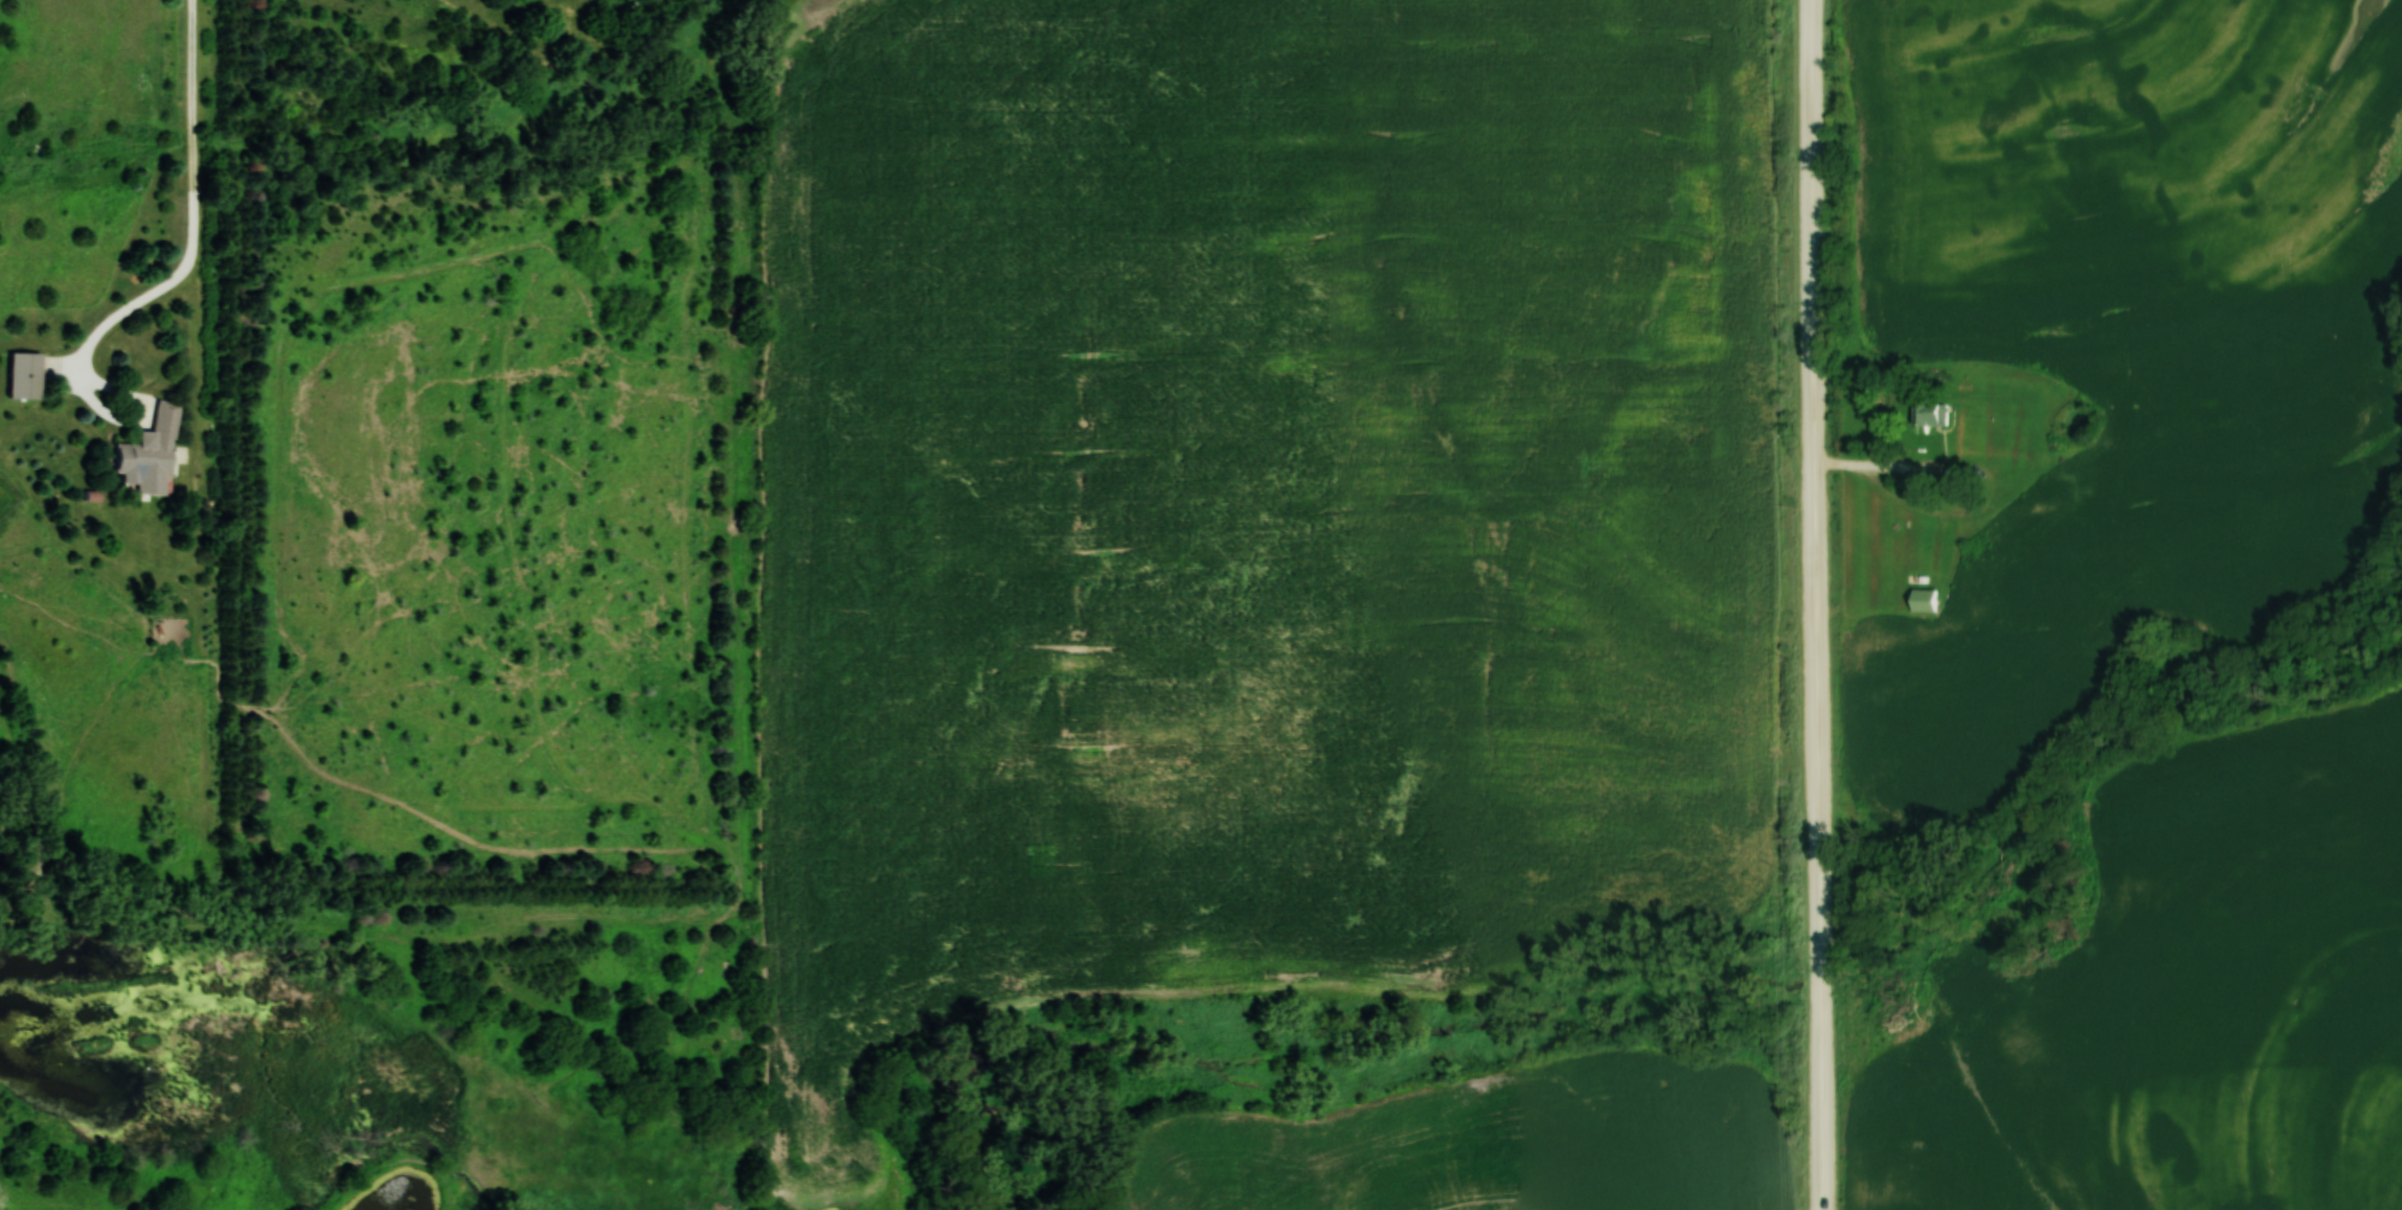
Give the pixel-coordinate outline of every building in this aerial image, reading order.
[(44,397),(44,353),(13,353),(13,397),(44,397)] [(118,471),(176,474),(180,401),(159,400),(157,431),(143,430),(142,444),(120,443),(118,471)] [(1909,426),(1945,426),(1945,404),(1909,404),(1909,426)] [(1936,589),(1909,589),(1909,612),(1936,612),(1936,589)]
